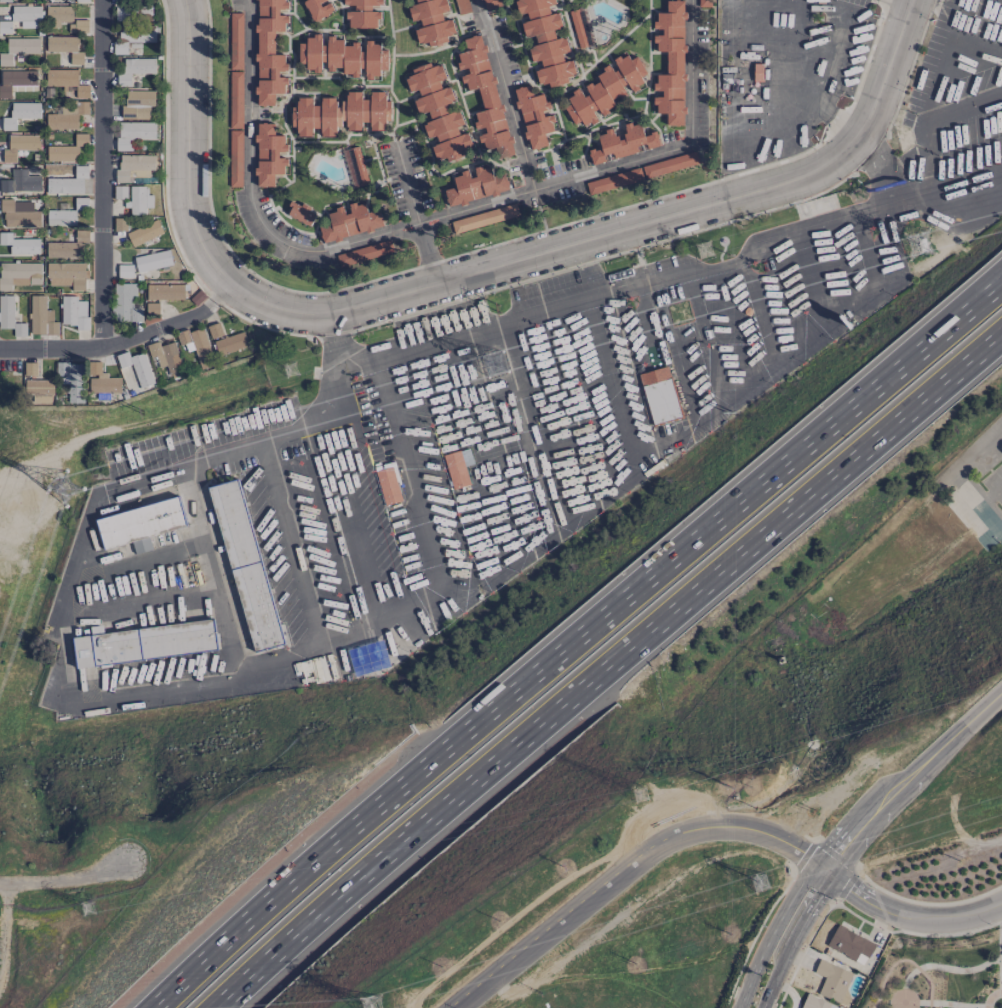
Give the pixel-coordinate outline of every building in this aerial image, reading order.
[(113,6),(113,0),(126,0),(126,6),(150,6),(151,19),(115,20),(115,6),(113,6)] [(275,106),(275,94),(286,94),(286,77),(278,77),(278,71),(286,71),(286,55),(274,55),(274,32),(286,32),(286,16),(278,16),(278,9),(286,9),(286,0),(257,0),(257,106),(275,106)] [(312,22),(333,12),(328,0),(302,0),(312,22)] [(378,12),(371,12),(371,6),(380,5),(380,0),(344,0),(344,6),(353,6),(353,11),(347,11),(347,28),(379,28),(378,12)] [(451,19),(443,21),(441,14),(449,12),(446,0),(416,0),(415,5),(407,7),(410,19),(421,22),(420,28),(414,30),(417,41),(445,47),(448,36),(455,34),(451,19)] [(482,10),(501,6),(500,0),(480,0),(482,10)] [(518,14),(521,22),(524,35),(535,38),(534,46),(528,47),(531,62),(540,61),(541,67),(534,69),(537,82),(568,88),(573,64),(572,60),(563,62),(561,53),(569,52),(566,39),(555,37),(553,30),(562,28),(558,12),(550,14),(548,6),(555,4),(554,0),(517,0),(515,1),(518,14)] [(683,126),(683,118),(683,117),(684,21),(688,13),(683,10),(683,1),(666,0),(666,13),(652,13),(652,29),(660,29),(655,40),(655,52),(667,52),(666,75),(652,75),(652,91),(658,91),(652,97),(652,114),(666,114),(666,125),(683,126)] [(39,6),(11,6),(11,21),(21,21),(21,28),(39,28),(39,6)] [(59,22),(72,22),(73,7),(47,6),(46,27),(59,28),(59,22)] [(568,11),(578,49),(595,44),(585,7),(568,11)] [(243,13),(229,13),(230,129),(242,129),(242,71),(243,71),(243,13)] [(11,34),(10,21),(0,21),(0,34),(11,34)] [(68,32),(88,32),(88,21),(69,21),(68,32)] [(118,25),(118,40),(113,40),(113,53),(126,53),(126,42),(156,41),(155,25),(118,25)] [(514,154),(482,34),(463,39),(466,51),(454,55),(458,73),(461,73),(466,91),(478,88),(484,110),(472,113),(477,132),(478,132),(483,151),(493,148),(496,159),(514,154)] [(298,64),(306,64),(306,67),(311,71),(342,72),(342,76),(359,77),(359,73),(364,79),(380,80),(380,70),(386,71),(388,50),(379,49),(379,47),(369,40),(365,40),(364,53),(359,49),(359,42),(352,42),(349,46),(333,36),(327,36),(326,45),(320,41),(321,36),(306,35),(306,43),(299,43),(298,64)] [(77,36),(46,37),(47,52),(58,52),(58,65),(83,64),(83,52),(78,52),(77,36)] [(12,66),(12,54),(39,54),(39,38),(6,38),(7,53),(0,53),(0,66),(12,66)] [(571,124),(580,122),(581,124),(589,124),(597,123),(594,111),(601,115),(606,114),(614,103),(614,96),(624,97),(625,86),(632,91),(644,89),(642,78),(644,75),(640,56),(632,58),(625,54),(612,57),(615,70),(606,64),(600,73),(597,74),(597,83),(591,83),(584,84),(587,96),(577,90),(565,92),(567,103),(567,105),(571,124)] [(155,58),(155,73),(130,74),(130,86),(117,86),(117,73),(123,73),(123,58),(155,58)] [(472,147),(467,132),(459,135),(456,127),(463,125),(458,110),(449,113),(447,107),(453,98),(449,87),(441,89),(439,84),(445,76),(441,64),(433,66),(429,63),(415,68),(405,80),(409,93),(417,90),(420,97),(413,100),(415,105),(430,117),(423,126),(427,139),(435,136),(438,144),(431,146),(437,164),(465,154),(463,150),(472,147)] [(77,70),(47,69),(47,86),(65,86),(65,97),(88,98),(89,85),(77,85),(77,70)] [(36,70),(0,71),(0,98),(11,98),(10,86),(36,85),(36,70)] [(514,89),(528,150),(547,146),(544,134),(554,131),(550,115),(544,116),(542,111),(548,109),(545,94),(533,96),(530,85),(514,89)] [(155,90),(155,107),(149,107),(149,119),(121,119),(121,105),(125,105),(125,98),(126,98),(126,90),(155,90)] [(385,92),(369,91),(369,99),(361,99),(361,92),(347,91),(339,110),(333,98),(320,98),(320,106),(312,105),(312,98),(299,97),(285,126),(294,126),(298,137),(312,137),(312,126),(320,130),(320,137),(335,137),(335,127),(344,123),(348,131),(361,131),(361,122),(369,123),(369,130),(383,131),(391,114),(391,102),(385,100),(385,92)] [(40,119),(40,103),(11,103),(11,118),(2,118),(1,130),(15,130),(15,118),(40,119)] [(77,129),(77,115),(89,115),(88,104),(46,105),(47,130),(77,129)] [(591,165),(659,146),(655,131),(643,134),(640,121),(623,126),(625,133),(614,136),(612,129),(596,133),(600,148),(588,151),(591,165)] [(118,122),(118,137),(116,137),(116,150),(131,150),(131,139),(155,139),(155,122),(118,122)] [(257,123),(256,187),(274,187),(274,175),(285,175),(286,158),(278,158),(278,152),(285,152),(286,136),(274,135),(274,123),(257,123)] [(241,187),(242,130),(230,130),(229,187),(241,187)] [(47,146),(47,161),(79,160),(79,147),(87,147),(87,134),(74,134),(74,146),(47,146)] [(3,150),(2,163),(16,163),(16,150),(40,150),(40,136),(8,135),(8,150),(3,150)] [(367,184),(360,146),(343,150),(350,187),(367,184)] [(699,164),(695,151),(641,166),(644,179),(699,164)] [(120,155),(120,162),(119,162),(119,169),(115,169),(115,182),(128,182),(128,170),(154,170),(154,155),(120,155)] [(505,174),(492,177),(489,165),(474,169),(475,177),(469,178),(467,170),(452,173),(456,187),(444,190),(447,206),(509,191),(505,174)] [(46,194),(83,193),(83,178),(88,178),(87,166),(74,166),(74,178),(46,178),(46,194)] [(643,180),(640,168),(585,183),(588,195),(643,180)] [(40,192),(40,176),(27,176),(27,169),(12,169),(11,179),(0,179),(0,191),(40,192)] [(129,185),(129,201),(123,201),(123,207),(130,207),(130,214),(145,214),(145,208),(152,208),(152,195),(147,195),(147,188),(145,188),(145,186),(129,185)] [(127,186),(114,186),(114,199),(126,199),(127,186)] [(87,198),(75,198),(75,208),(87,208),(87,198)] [(327,210),(330,224),(319,227),(323,243),(384,228),(379,209),(367,212),(364,199),(345,204),(345,206),(327,210)] [(33,212),(33,201),(0,200),(0,202),(0,213),(4,213),(4,227),(40,228),(41,212),(33,212)] [(316,213),(293,201),(286,215),(309,226),(316,213)] [(450,222),(454,234),(518,215),(515,203),(450,222)] [(76,225),(76,210),(47,210),(47,226),(76,225)] [(126,231),(127,219),(114,218),(114,231),(126,231)] [(156,219),(163,232),(132,247),(126,234),(156,219)] [(47,243),(47,257),(85,257),(85,244),(88,244),(88,230),(77,230),(77,243),(47,243)] [(12,239),(12,233),(0,233),(0,245),(10,245),(10,255),(39,254),(39,239),(12,239)] [(339,267),(394,252),(390,240),(335,255),(339,267)] [(137,273),(172,264),(169,249),(133,258),(137,273)] [(40,263),(2,263),(2,277),(0,277),(0,290),(12,290),(12,286),(41,285),(40,263)] [(47,263),(47,278),(49,278),(49,285),(72,285),(72,291),(84,291),(84,263),(47,263)] [(132,265),(117,265),(118,278),(133,277),(132,265)] [(113,283),(113,320),(141,321),(141,308),(135,308),(136,283),(113,283)] [(147,284),(147,300),(183,300),(183,284),(147,284)] [(206,297),(200,290),(190,300),(196,306),(206,297)] [(45,295),(30,296),(30,335),(58,334),(58,322),(53,322),(53,310),(46,310),(45,295)] [(0,296),(0,329),(13,329),(13,296),(0,296)] [(61,325),(76,325),(76,330),(87,330),(87,301),(77,301),(77,297),(62,296),(61,325)] [(159,303),(146,303),(146,315),(159,315),(159,303)] [(13,337),(26,337),(26,323),(14,323),(13,337)] [(201,369),(191,343),(180,347),(175,333),(187,329),(189,333),(202,328),(215,364),(201,369)] [(247,346),(218,356),(213,341),(242,331),(247,346)] [(160,346),(158,341),(146,345),(150,357),(161,353),(169,375),(184,369),(174,341),(160,346)] [(140,388),(131,365),(120,369),(115,356),(127,352),(129,357),(143,352),(154,383),(140,388)] [(37,363),(24,362),(24,375),(37,375),(37,363)] [(56,376),(56,363),(69,362),(69,364),(83,364),(84,403),(69,403),(68,375),(56,376)] [(121,378),(121,393),(88,393),(88,378),(97,378),(97,375),(88,375),(88,362),(101,362),(101,373),(108,373),(108,378),(121,378)] [(638,374),(653,425),(681,417),(666,366),(638,374)] [(25,380),(25,395),(54,395),(53,380),(25,380)] [(442,456),(452,489),(469,484),(464,466),(473,464),(468,448),(442,456)] [(373,467),(384,506),(401,501),(397,485),(400,484),(394,461),(373,467)] [(208,489),(255,652),(284,644),(236,480),(208,489)] [(97,521),(105,550),(186,526),(178,498),(97,521)] [(72,636),(76,666),(217,648),(213,617),(72,636)] [(874,944),(837,925),(826,946),(864,965),(874,944)] [(852,973),(819,959),(813,973),(824,978),(817,995),(840,1004),(852,973)] [(837,1006),(806,995),(801,1007),(836,1007),(837,1006)]
